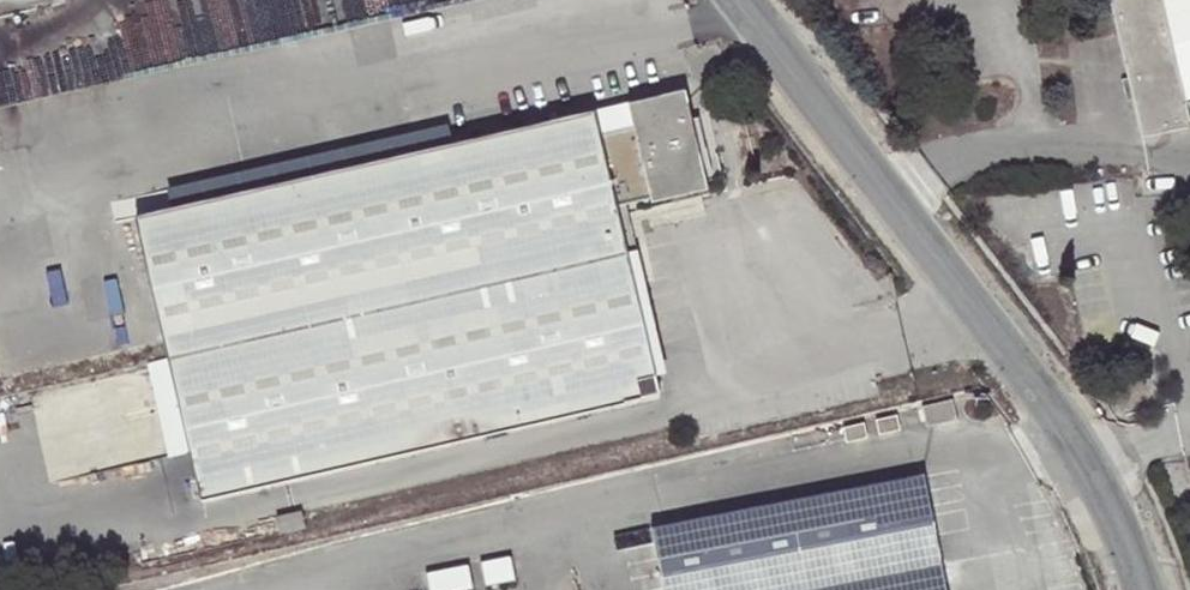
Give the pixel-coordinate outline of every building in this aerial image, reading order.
[(1185,103),(1162,0),(1110,0),(1128,79),(1133,100),(1142,138),(1189,127),(1189,126),(1185,103)] [(1185,103),(1189,102),(1189,0),(1162,0),(1185,103)] [(1133,100),(1128,79),(1121,81),(1126,102),(1133,100)] [(682,94),(453,144),(309,178),(134,218),(136,223),(190,454),(201,501),(657,395),(615,206),(704,187),(682,94)] [(305,160),(309,178),(453,144),(449,127),(305,160)] [(168,460),(190,454),(136,223),(114,229),(146,364),(168,460)] [(955,416),(951,397),(922,404),(927,422),(955,416)] [(896,413),(875,417),(879,431),(899,427),(896,413)] [(864,420),(843,425),(846,439),(867,435),(864,420)] [(663,589),(945,589),(923,478),(651,529),(663,589)] [(305,530),(301,515),(279,520),(282,535),(305,530)]
